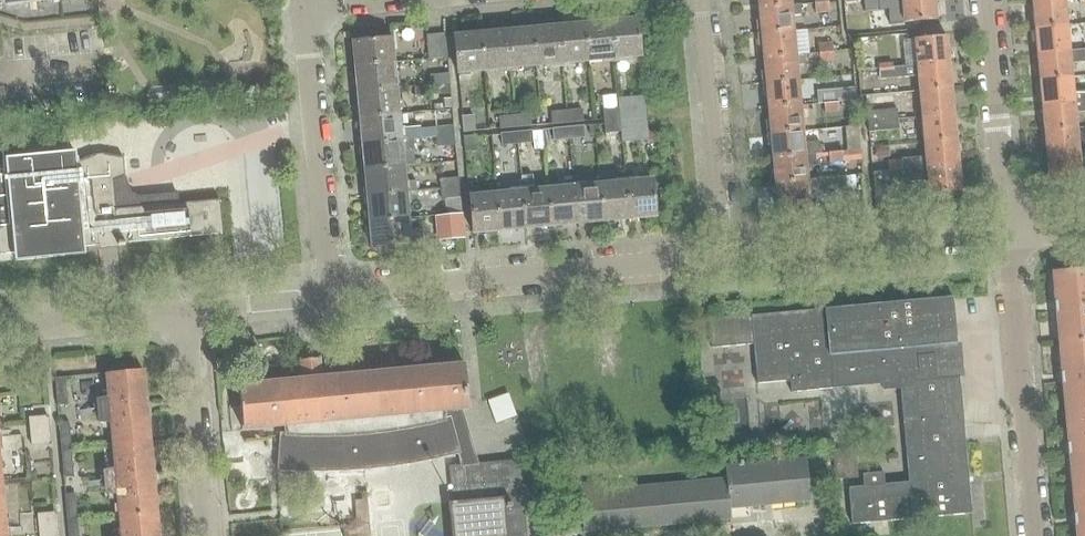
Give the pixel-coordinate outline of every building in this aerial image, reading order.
[(758,8),(790,5),(790,0),(757,0),(758,8)] [(903,9),(904,21),(936,18),(934,0),(864,0),(864,8),(865,12),(903,9)] [(1034,28),(1066,25),(1064,0),(1056,0),(1032,2),(1034,28)] [(828,1),(813,3),(814,12),(829,11),(828,1)] [(756,21),(757,33),(793,30),(791,16),(801,15),(800,4),(790,6),(790,5),(758,8),(758,19),(756,21)] [(637,18),(610,21),(614,56),(640,54),(637,18)] [(610,21),(584,23),(588,59),(614,56),(610,21)] [(584,23),(558,26),(562,61),(588,59),(584,23)] [(1034,28),(1037,54),(1069,51),(1069,50),(1066,25),(1034,28)] [(558,26),(532,28),(536,64),(562,61),(558,26)] [(532,28),(506,31),(510,66),(536,64),(532,28)] [(761,48),(762,58),(795,55),(793,30),(757,33),(758,45),(761,48)] [(506,31),(480,33),(484,69),(510,66),(506,31)] [(480,33),(454,36),(457,71),(484,69),(480,33)] [(445,34),(427,35),(429,58),(447,57),(445,34)] [(917,64),(917,65),(949,62),(946,35),(915,38),(917,64)] [(350,53),(351,66),(395,62),(392,38),(353,41),(354,50),(350,53)] [(817,43),(818,52),(832,51),(832,42),(817,43)] [(1069,50),(1069,51),(1037,54),(1039,79),(1071,76),(1070,64),(1084,62),(1084,49),(1069,50)] [(832,51),(818,52),(819,62),(833,61),(832,51)] [(760,71),(762,83),(797,80),(796,66),(806,64),(805,54),(795,55),(762,58),(763,69),(760,71)] [(357,81),(358,92),(397,88),(395,62),(351,66),(353,80),(357,81)] [(949,62),(917,65),(894,67),(895,71),(880,72),(880,78),(918,75),(920,91),(951,87),(949,62)] [(894,63),(879,65),(880,72),(895,71),(894,67),(894,63)] [(430,75),(431,84),(450,83),(449,74),(430,75)] [(1039,79),(1041,105),(1084,101),(1084,90),(1073,91),(1071,76),(1039,79)] [(766,97),(767,108),(800,105),(797,80),(762,83),(763,96),(766,97)] [(450,83),(431,84),(432,94),(450,93),(450,83)] [(855,87),(837,89),(838,101),(856,99),(855,87)] [(920,91),(922,116),(954,113),(951,87),(920,91)] [(355,104),(356,118),(400,114),(397,88),(358,92),(359,102),(355,104)] [(823,93),(823,102),(837,101),(836,92),(823,93)] [(647,116),(645,95),(618,98),(618,107),(619,118),(647,116)] [(837,101),(823,102),(824,112),(838,111),(837,101)] [(1041,105),(1044,131),(1076,128),(1074,112),(1084,111),(1084,101),(1041,105)] [(765,121),(766,133),(802,129),(800,105),(767,108),(768,119),(765,121)] [(618,107),(602,109),(603,120),(619,118),(618,107)] [(580,109),(566,111),(567,122),(581,120),(580,109)] [(867,112),(868,122),(899,119),(898,109),(867,112)] [(567,122),(566,111),(550,112),(552,123),(567,122)] [(922,116),(925,142),(956,139),(954,113),(922,116)] [(361,133),(362,144),(402,140),(400,114),(356,118),(358,131),(361,133)] [(530,114),(515,116),(516,127),(531,125),(530,114)] [(473,115),(462,117),(463,132),(474,131),(473,115)] [(516,127),(515,116),(499,117),(500,128),(516,127)] [(619,118),(621,131),(622,142),(649,139),(647,116),(619,118)] [(603,120),(604,133),(621,131),(619,118),(603,120)] [(868,122),(869,131),(900,129),(899,119),(868,122)] [(435,127),(435,128),(421,129),(421,139),(436,138),(436,136),(454,135),(453,125),(435,127)] [(582,125),(568,126),(569,137),(583,136),(582,125)] [(569,137),(568,126),(552,128),(553,139),(569,137)] [(1044,131),(1046,157),(1078,154),(1076,128),(1044,131)] [(771,148),(772,158),(804,154),(802,129),(766,133),(767,146),(771,148)] [(531,130),(516,132),(517,142),(532,141),(531,130)] [(544,148),(542,130),(532,131),(533,142),(534,150),(544,149),(544,148)] [(517,142),(516,132),(500,133),(501,144),(517,142)] [(455,144),(454,135),(436,136),(436,138),(437,146),(455,144)] [(464,137),(465,152),(476,151),(475,136),(464,137)] [(413,139),(402,140),(403,150),(414,149),(413,139)] [(847,150),(859,149),(859,139),(846,140),(847,150)] [(925,142),(926,156),(901,158),(901,160),(902,170),(904,170),(904,171),(927,169),(927,168),(959,164),(956,139),(925,142)] [(360,156),(361,170),(405,166),(403,150),(402,140),(362,144),(363,154),(360,156)] [(827,142),(828,152),(842,150),(841,141),(827,142)] [(888,147),(875,148),(876,158),(889,157),(888,147)] [(842,150),(828,152),(829,161),(843,160),(842,150)] [(95,156),(79,163),(76,158),(76,154),(0,159),(0,254),(14,253),(14,262),(86,255),(85,246),(97,245),(97,242),(116,240),(116,247),(125,246),(124,242),(222,233),(219,201),(178,205),(177,194),(138,197),(129,195),(125,179),(124,160),(106,155),(95,156)] [(806,179),(805,166),(817,165),(816,155),(804,156),(804,154),(772,158),(773,168),(770,171),(770,179),(774,181),(774,183),(806,179)] [(1078,154),(1046,157),(1049,183),(1081,180),(1078,154)] [(901,160),(889,161),(889,171),(889,172),(902,170),(901,160)] [(930,194),(961,191),(959,164),(927,168),(927,169),(904,171),(904,170),(902,170),(889,172),(891,181),(928,178),(930,194)] [(366,186),(367,196),(407,192),(407,193),(417,191),(416,181),(406,182),(405,166),(361,170),(363,184),(366,186)] [(889,171),(872,172),(874,195),(892,194),(891,181),(889,172),(889,171)] [(806,179),(774,183),(775,194),(772,196),(773,204),(776,205),(776,209),(809,206),(808,192),(832,190),(832,188),(845,186),(844,175),(806,179)] [(855,175),(846,176),(846,185),(856,184),(855,175)] [(440,179),(441,188),(459,186),(458,177),(440,179)] [(652,179),(626,181),(629,217),(655,215),(652,179)] [(626,181),(600,183),(603,220),(629,217),(626,181)] [(600,183),(574,186),(577,222),(603,220),(600,183)] [(459,186),(441,188),(442,198),(460,196),(459,186)] [(574,186),(548,188),(551,224),(577,222),(574,186)] [(548,188),(522,191),(525,227),(551,224),(548,188)] [(522,191),(496,193),(499,229),(525,227),(522,191)] [(365,207),(367,222),(409,218),(407,193),(407,192),(367,196),(368,205),(365,207)] [(496,193),(469,195),(473,231),(499,229),(496,193)] [(462,213),(437,216),(440,240),(464,237),(462,213)] [(412,242),(409,218),(367,222),(368,235),(371,236),(372,246),(412,242)] [(1084,340),(1084,268),(1052,271),(1059,343),(1084,340)] [(562,348),(572,453),(624,449),(632,535),(757,535),(755,516),(728,519),(721,434),(868,421),(878,535),(959,535),(949,419),(966,417),(958,324),(886,331),(887,340),(676,360),(674,338),(562,348)] [(1084,412),(1084,340),(1059,343),(1065,413),(1084,412)] [(319,358),(310,359),(300,359),(302,378),(289,379),(239,384),(243,429),(285,425),(286,434),(280,433),(277,471),(295,472),(312,472),(330,472),(347,472),(365,470),(384,468),(402,466),(421,463),(440,459),(458,454),(458,455),(459,454),(462,465),(477,464),(461,410),(469,409),(464,364),(321,377),(319,358)] [(99,420),(111,423),(113,446),(150,443),(147,412),(143,412),(142,402),(146,402),(143,371),(107,374),(109,398),(98,402),(99,420)] [(56,393),(65,392),(64,378),(55,379),(56,393)] [(65,392),(56,393),(57,406),(66,406),(65,392)] [(508,393),(487,401),(496,425),(517,417),(508,393)] [(1084,483),(1084,412),(1065,413),(1071,484),(1084,483)] [(39,417),(40,431),(49,430),(48,416),(39,417)] [(40,431),(39,417),(30,418),(31,432),(40,431)] [(60,437),(69,436),(68,423),(59,424),(60,437)] [(40,431),(42,445),(51,444),(49,430),(40,431)] [(42,445),(40,431),(31,432),(32,445),(42,445)] [(61,451),(70,450),(69,436),(60,437),(61,451)] [(149,474),(152,474),(150,443),(113,446),(115,469),(105,473),(106,492),(118,494),(120,517),(156,514),(154,483),(150,483),(149,474)] [(63,465),(72,464),(70,450),(61,451),(63,465)] [(449,502),(452,535),(526,535),(520,460),(485,463),(477,464),(462,465),(449,466),(452,502),(449,502)] [(72,464),(63,465),(64,478),(73,478),(72,464)] [(1071,484),(1076,535),(1084,535),(1084,483),(1071,484)] [(67,508),(76,507),(74,494),(65,495),(67,508)] [(343,527),(344,535),(371,535),(367,499),(354,500),(356,525),(343,526),(343,527)] [(68,522),(77,521),(76,507),(67,508),(68,522)] [(48,514),(49,528),(58,527),(57,513),(48,514)] [(40,529),(49,528),(48,514),(39,515),(40,529)] [(120,517),(121,535),(158,535),(156,514),(120,517)] [(69,535),(78,535),(77,521),(68,522),(69,535)] [(50,535),(59,535),(58,527),(49,528),(50,535)] [(49,528),(40,529),(41,535),(50,535),(49,528)]
